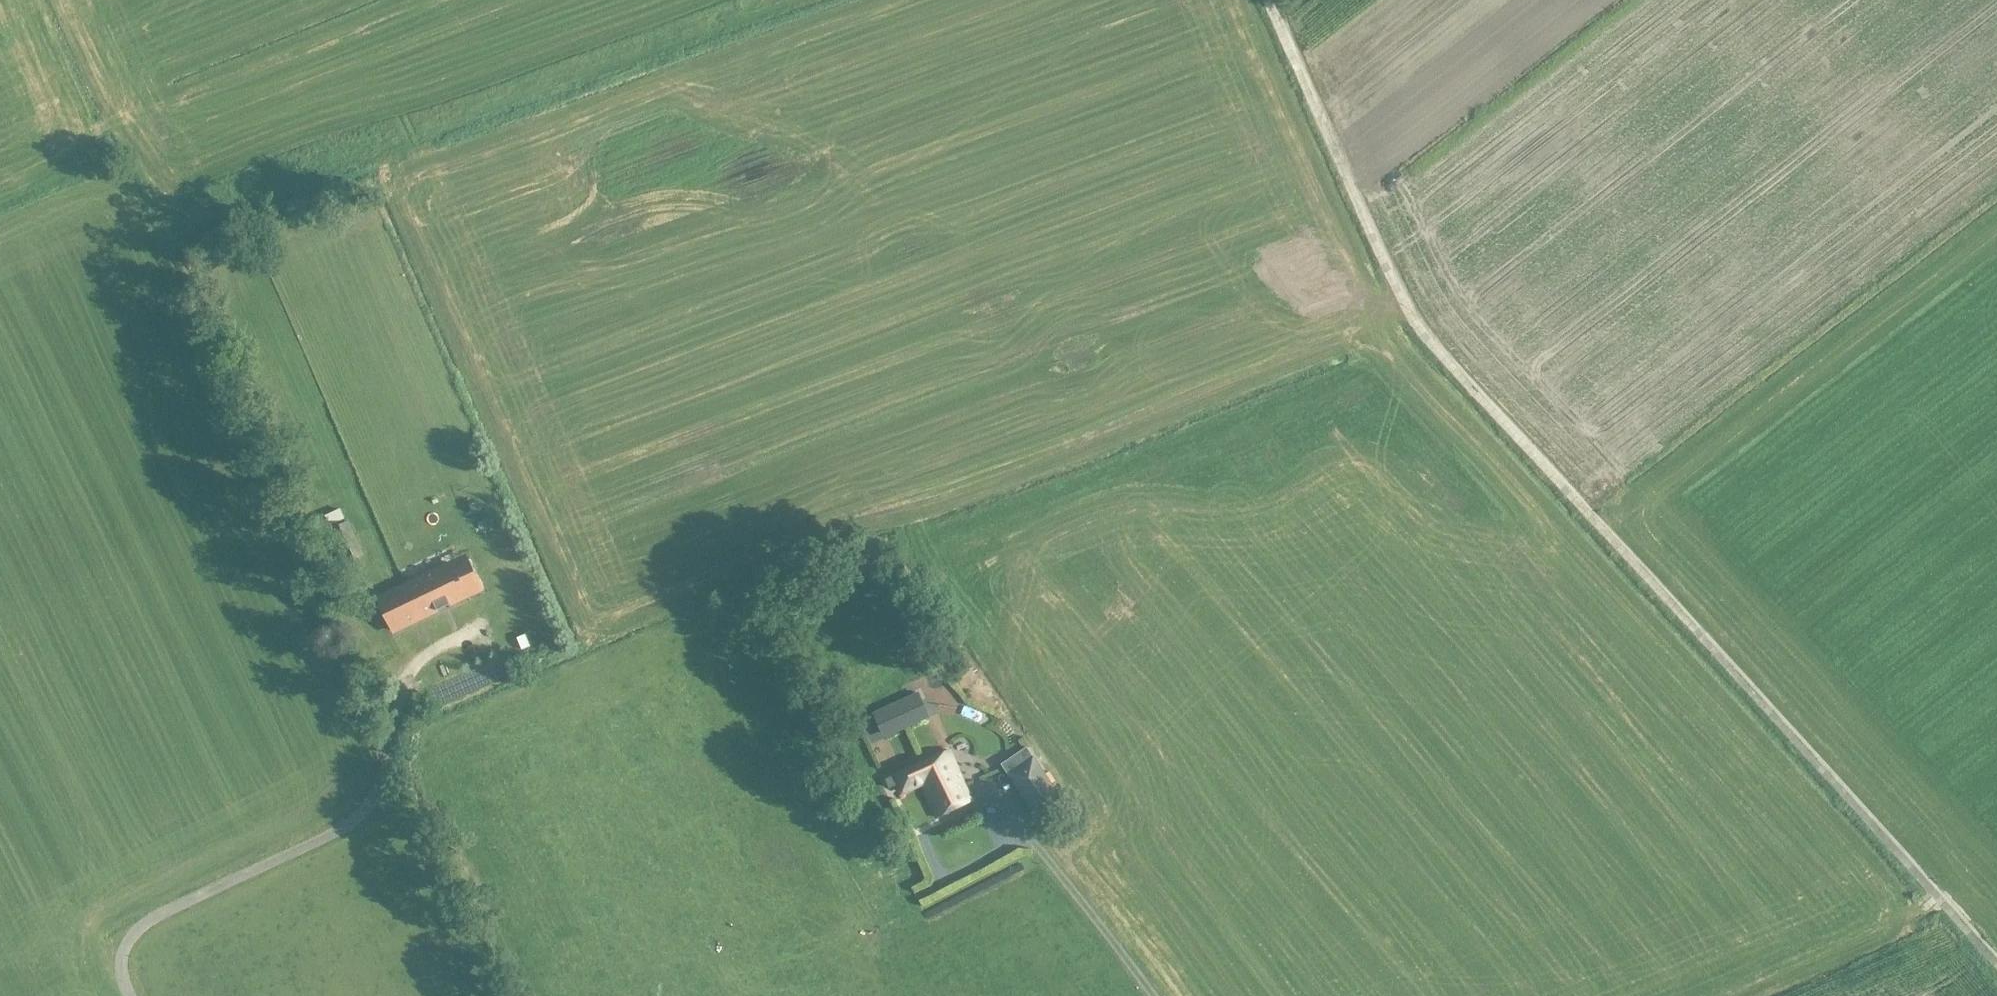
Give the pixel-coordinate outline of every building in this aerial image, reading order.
[(347,562),(363,554),(348,522),(332,529),(347,562)] [(396,629),(470,594),(454,561),(380,596),(396,629)] [(476,593),(498,592),(497,565),(474,566),(476,593)] [(883,734),(927,714),(918,694),(874,714),(883,734)] [(950,751),(890,778),(894,786),(900,783),(904,793),(922,785),(936,817),(973,801),(950,751)] [(1007,772),(1037,816),(1064,798),(1033,754),(1007,772)]
